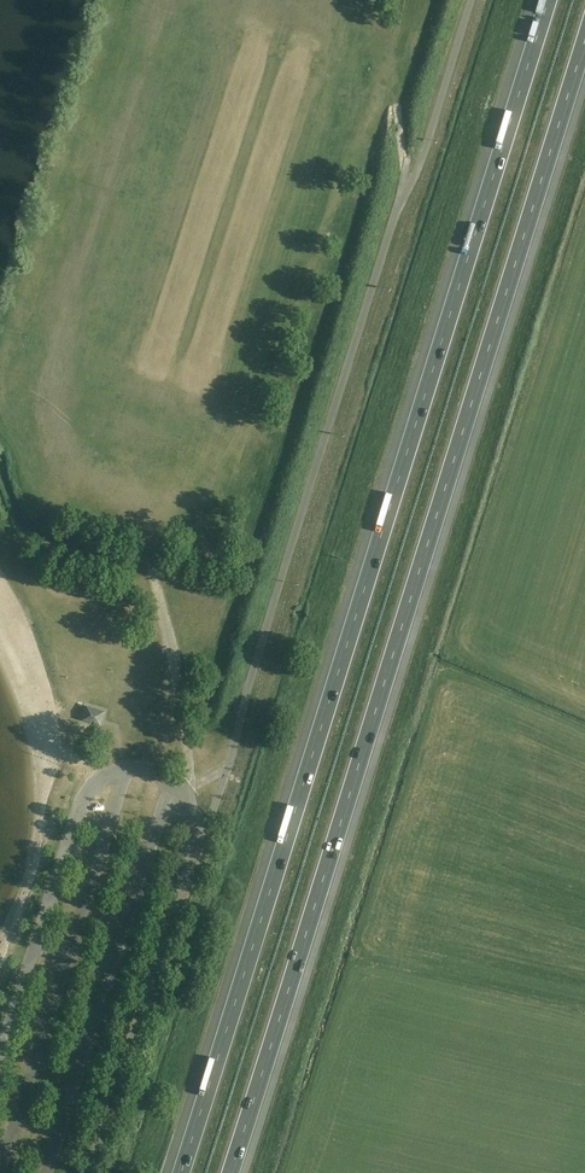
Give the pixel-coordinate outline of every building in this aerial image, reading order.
[(174,266),(183,266),(184,253),(176,252),(174,266)] [(120,473),(121,468),(109,465),(108,470),(120,473)] [(103,711),(88,707),(84,718),(99,723),(103,711)]
